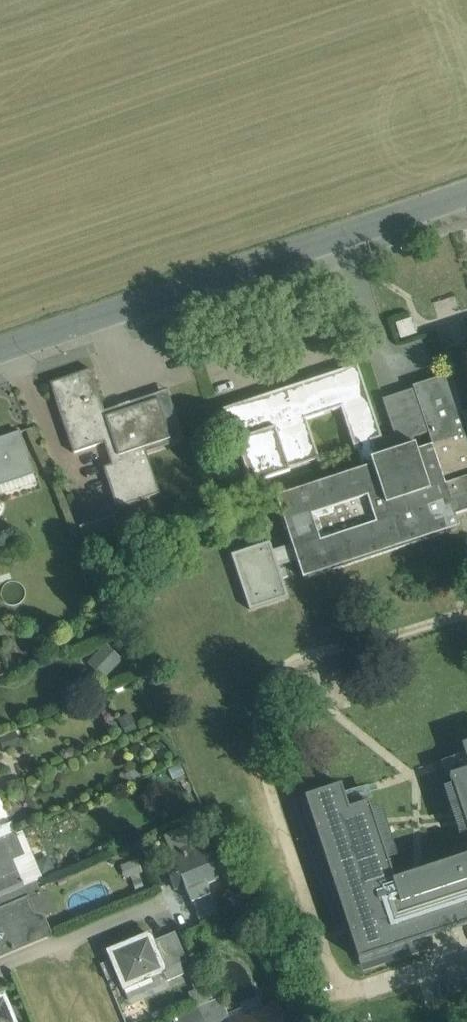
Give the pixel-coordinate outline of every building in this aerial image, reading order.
[(357,365),(222,410),(228,428),(232,427),(236,440),(250,484),(290,471),(289,469),(317,460),(317,462),(320,462),(306,420),(341,408),(355,450),(357,449),(364,468),(372,465),(370,459),(376,457),(371,441),(381,438),(357,365)] [(157,400),(106,417),(90,369),(50,383),(73,454),(104,443),(111,465),(103,468),(117,508),(160,494),(144,447),(170,439),(157,400)] [(461,414),(458,406),(460,405),(450,374),(413,387),(432,445),(450,498),(390,518),(372,465),(364,468),(276,497),(292,545),(297,561),(303,579),(459,527),(455,515),(466,511),(466,412),(461,414)] [(0,438),(0,495),(36,483),(19,432),(0,438)] [(376,457),(370,459),(372,465),(390,518),(450,498),(432,445),(417,450),(415,444),(376,457)] [(114,515),(79,527),(87,551),(122,540),(114,515)] [(297,561),(292,545),(272,552),(269,543),(232,555),(250,609),(287,597),(277,567),(297,561)] [(101,678),(122,660),(108,642),(87,660),(101,678)] [(450,776),(466,827),(466,770),(450,776)] [(344,789),(347,802),(367,797),(363,784),(344,789)] [(394,879),(369,802),(348,809),(341,786),(306,797),(363,970),(427,949),(423,938),(466,923),(466,855),(394,879)] [(194,848),(185,828),(164,836),(173,857),(163,861),(173,887),(183,883),(193,905),(214,897),(209,884),(219,880),(204,844),(194,848)] [(18,873),(13,862),(26,857),(18,838),(0,845),(0,880),(18,873)] [(41,874),(53,869),(45,848),(32,854),(41,874)] [(0,880),(0,892),(22,883),(18,873),(0,880)] [(0,897),(0,907),(1,909),(27,898),(28,899),(41,894),(36,882),(0,897)] [(0,910),(0,957),(51,936),(43,917),(34,913),(28,899),(27,898),(1,909),(0,910)] [(175,932),(153,941),(165,971),(187,962),(175,932)] [(150,934),(108,951),(124,989),(166,972),(165,971),(153,941),(150,934)] [(203,989),(191,994),(197,1008),(209,1003),(203,989)] [(4,995),(0,997),(0,1021),(16,1021),(4,995)] [(209,1003),(217,1021),(233,1021),(222,997),(209,1003)] [(209,1003),(197,1008),(196,1008),(202,1021),(217,1021),(209,1003)] [(280,1005),(239,1021),(287,1021),(280,1005)]
